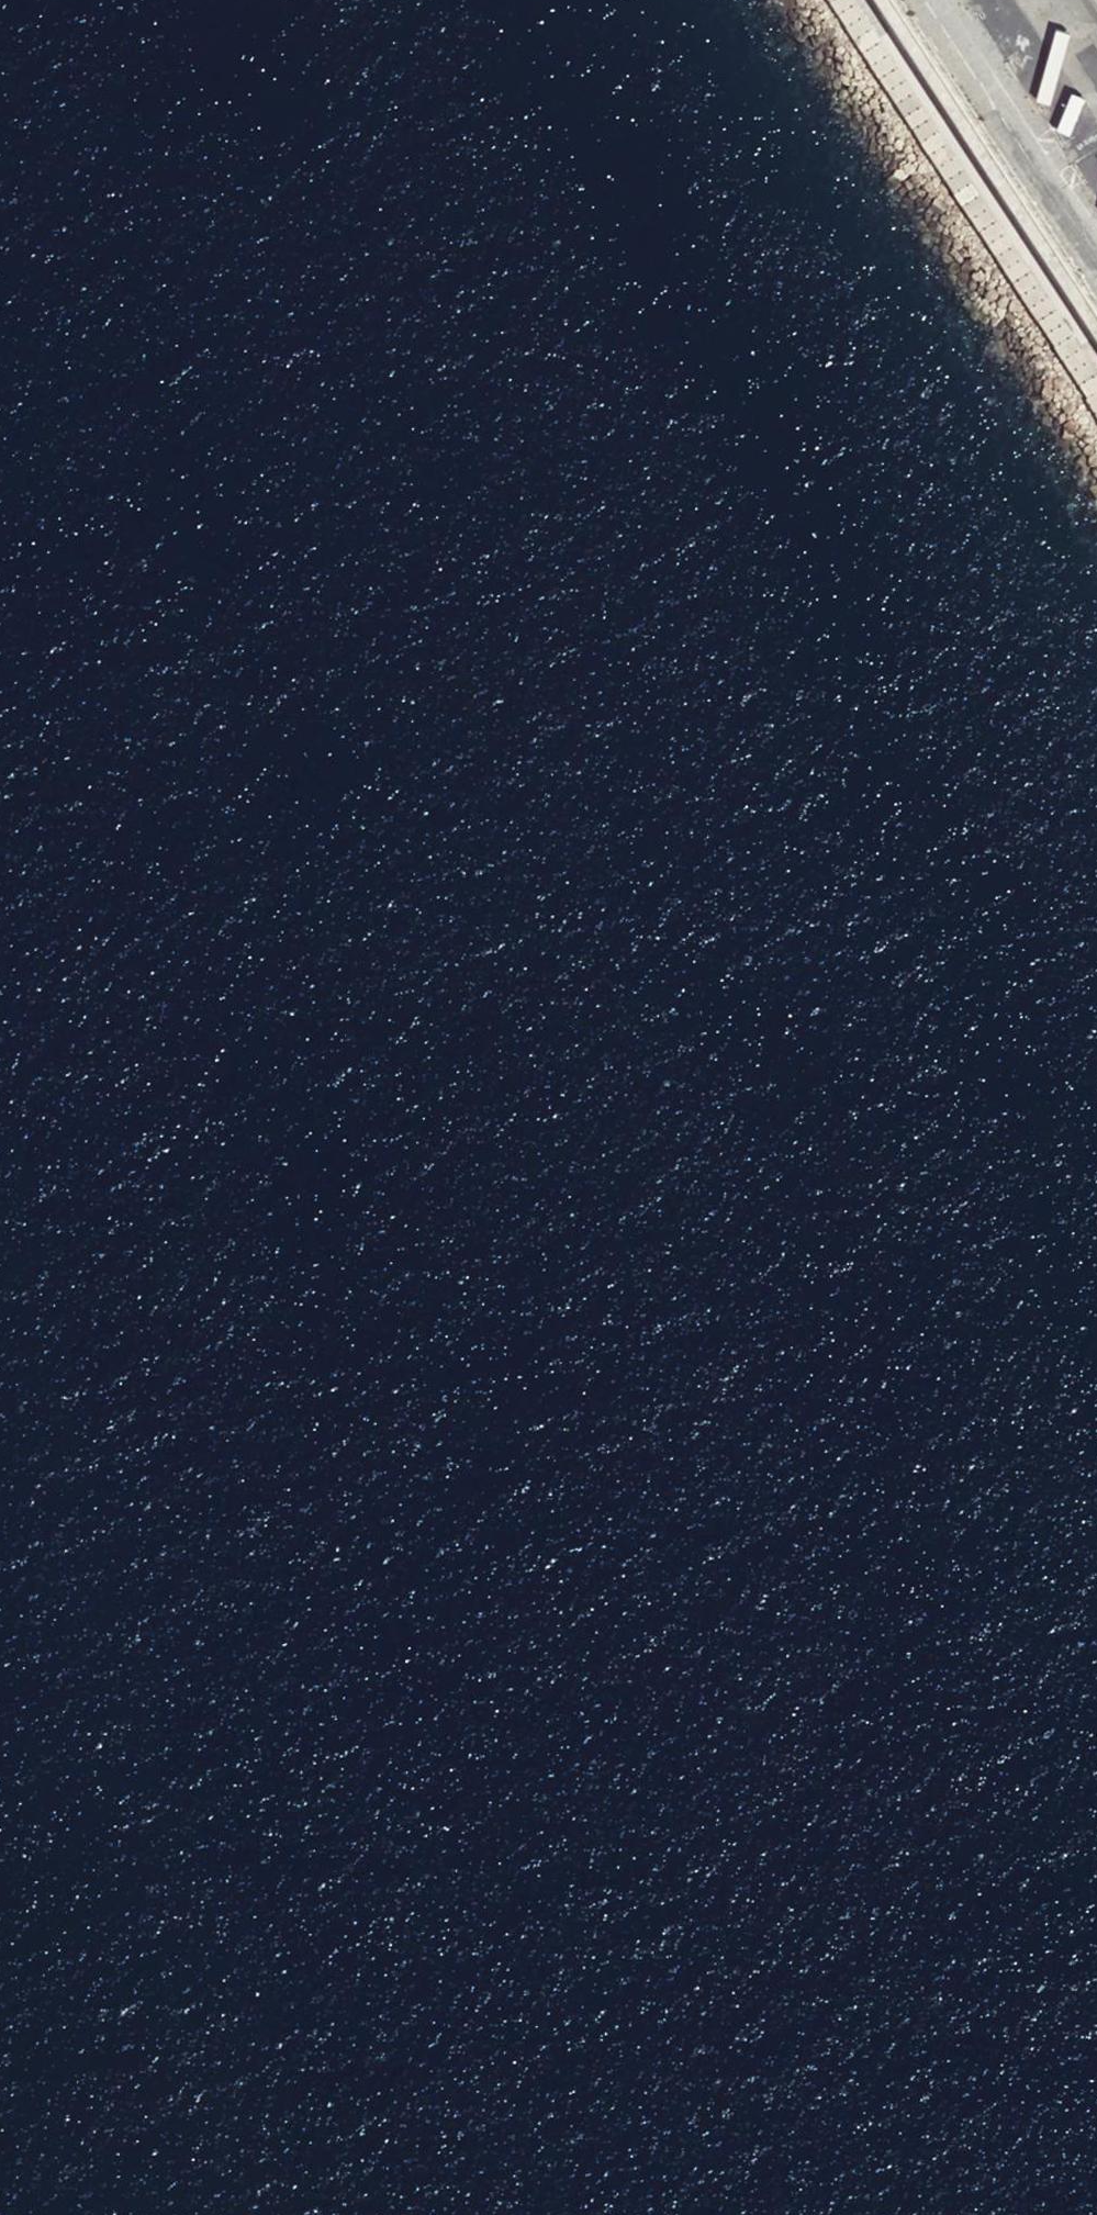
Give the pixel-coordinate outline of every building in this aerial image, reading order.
[(1096,353),(1096,325),(884,0),(866,0),(1096,353)]
